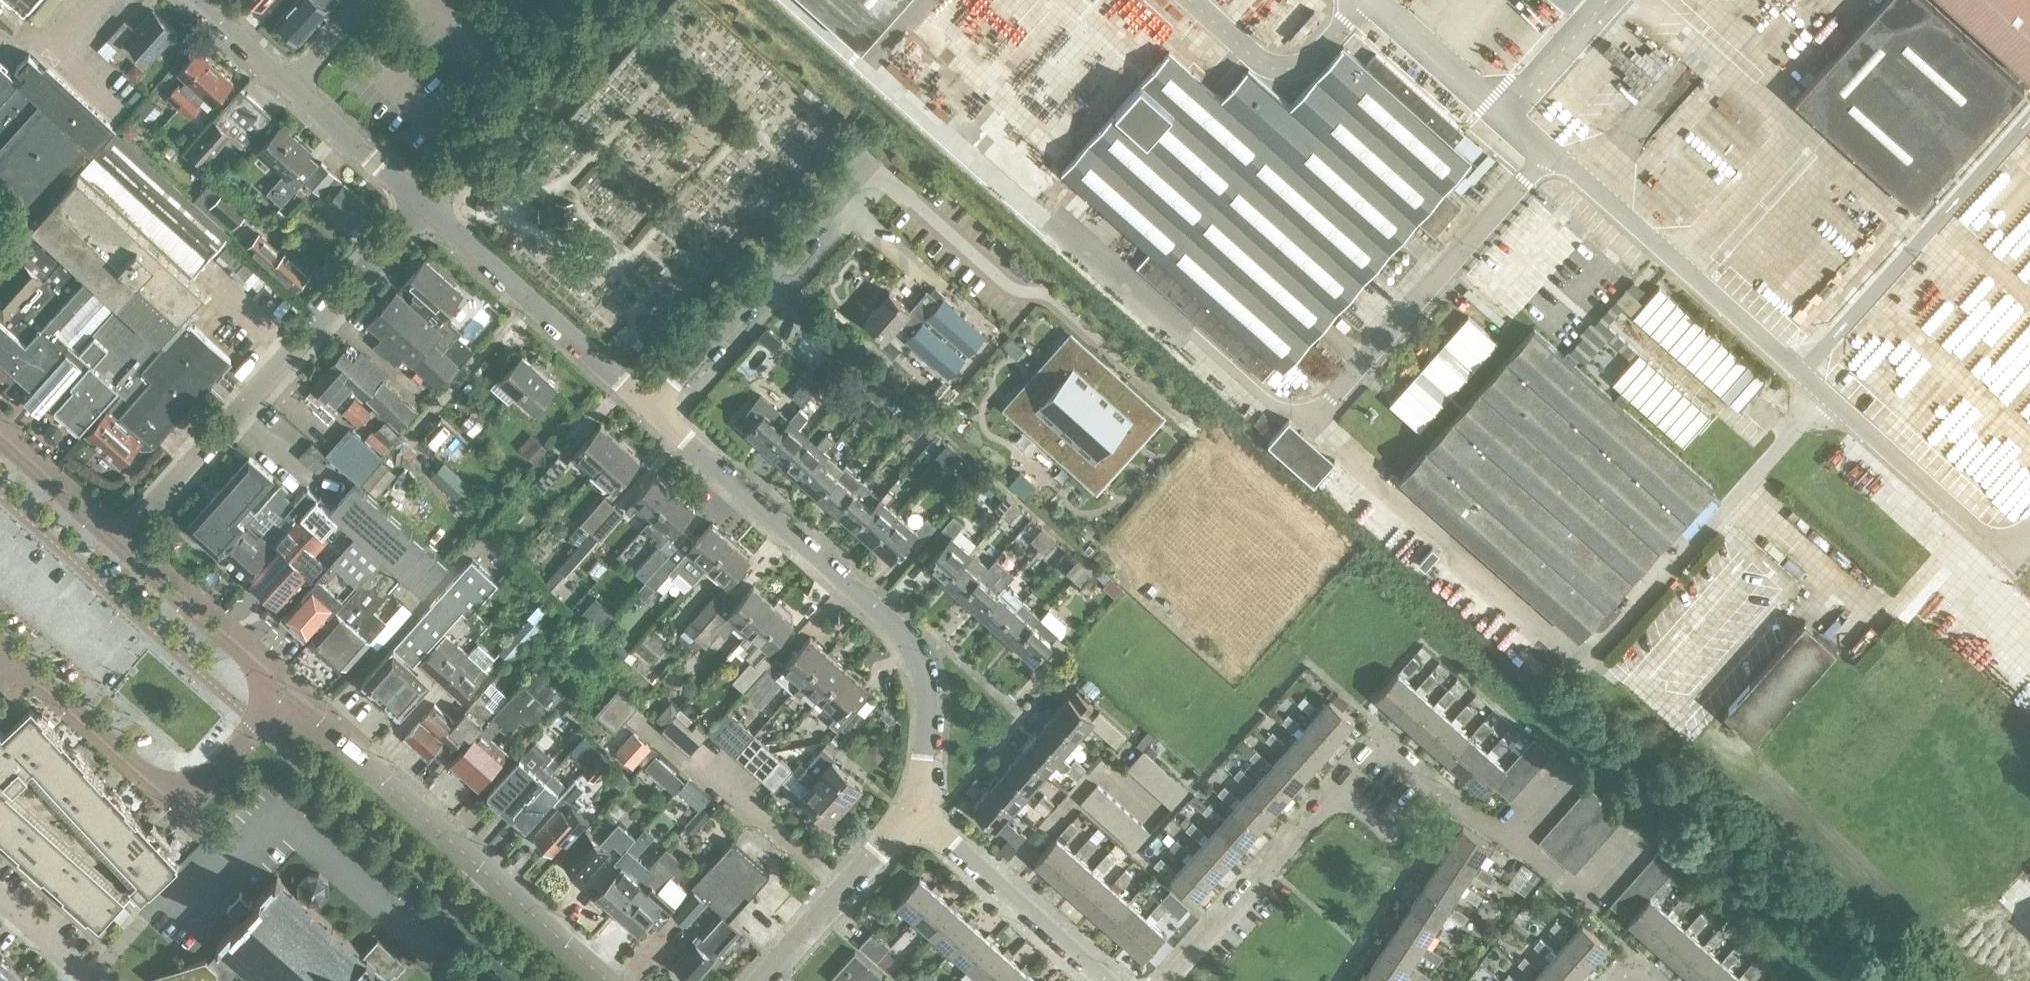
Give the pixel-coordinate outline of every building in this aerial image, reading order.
[(32,11),(42,0),(20,0),(32,11)] [(278,21),(300,40),(335,0),(296,0),(278,21)] [(1262,35),(1295,0),(1225,0),(1262,35)] [(2020,92),(2024,87),(1928,0),(1885,0),(1796,99),(1916,207),(2020,92)] [(2029,76),(2029,0),(1945,0),(2029,76)] [(135,29),(125,20),(100,48),(110,57),(119,48),(126,39),(150,60),(177,31),(153,9),(135,29)] [(1376,52),(1364,65),(1343,46),(1291,104),(1289,106),(1247,69),(1221,99),(1214,92),(1170,53),(1062,171),(1150,250),(1137,265),(1263,378),(1272,368),(1277,363),(1284,369),(1417,220),(1435,236),(1462,205),(1444,189),(1471,160),(1463,153),(1471,143),(1462,135),(1465,132),(1376,52)] [(178,71),(187,79),(181,85),(179,83),(168,97),(179,107),(216,66),(198,49),(178,71)] [(25,74),(19,79),(89,144),(93,148),(96,144),(113,125),(48,66),(47,68),(29,52),(16,66),(25,74)] [(89,144),(19,79),(1,62),(0,63),(0,173),(34,205),(89,144)] [(137,81),(146,71),(136,62),(127,71),(137,81)] [(234,82),(216,66),(179,107),(189,115),(206,96),(214,104),(234,82)] [(242,88),(214,119),(216,121),(189,151),(204,165),(232,134),(237,138),(244,145),(271,115),(242,88)] [(152,122),(162,110),(148,97),(137,110),(152,122)] [(131,139),(140,129),(130,120),(121,130),(131,139)] [(282,205),(306,177),(316,166),(306,157),(311,152),(281,125),(259,151),(284,173),(267,192),(282,205)] [(207,209),(156,164),(117,128),(54,197),(140,277),(182,315),(207,288),(193,275),(232,231),(207,209)] [(371,205),(345,182),(346,182),(339,175),(338,176),(321,161),(306,179),(329,199),(326,202),(353,225),(371,205)] [(224,189),(209,205),(207,209),(232,231),(250,211),(224,189)] [(0,257),(0,374),(19,391),(29,380),(34,385),(25,394),(33,401),(72,357),(92,331),(140,277),(54,197),(0,257)] [(556,224),(574,224),(574,200),(556,201),(556,205),(539,206),(539,221),(556,221),(556,224)] [(296,287),(310,271),(287,250),(281,257),(276,252),(278,250),(259,233),(249,244),(296,287)] [(251,283),(263,271),(233,239),(221,250),(251,283)] [(426,261),(404,285),(433,311),(427,318),(442,331),(434,340),(445,350),(462,332),(452,323),(451,310),(442,302),(455,288),(426,261)] [(72,357),(33,401),(41,409),(49,399),(81,427),(182,315),(140,277),(92,331),(72,357)] [(972,352),(987,335),(945,298),(941,302),(928,291),(912,309),(891,291),(867,318),(889,337),(900,324),(912,335),(908,339),(950,376),(966,358),(966,357),(971,351),(972,352)] [(445,350),(434,340),(442,331),(427,318),(398,292),(369,324),(383,336),(375,345),(396,364),(404,355),(438,385),(457,364),(443,352),(445,350)] [(1421,426),(1501,338),(1471,311),(1391,399),(1421,426)] [(151,448),(230,359),(186,319),(142,367),(152,376),(132,400),(123,391),(86,433),(121,463),(141,440),(151,448)] [(836,365),(853,347),(846,340),(845,341),(827,325),(812,341),(830,356),(828,358),(836,365)] [(775,352),(784,341),(768,327),(759,338),(775,352)] [(1533,329),(1400,479),(1579,637),(1713,487),(1533,329)] [(1060,355),(1027,393),(1030,396),(1021,406),(1031,415),(1028,418),(1083,468),(1086,464),(1097,473),(1106,463),(1109,466),(1142,429),(1139,426),(1148,416),(1138,407),(1141,403),(1122,387),(1126,383),(1107,366),(1104,370),(1086,354),(1082,357),(1072,348),(1063,358),(1060,355)] [(398,426),(414,408),(383,380),(386,377),(360,354),(354,361),(344,351),(312,386),(335,407),(354,386),(386,414),(385,415),(398,426)] [(1685,443),(1710,414),(1639,352),(1614,381),(1685,443)] [(500,378),(518,393),(540,369),(523,353),(500,378)] [(815,389),(825,379),(812,368),(808,382),(815,389)] [(540,369),(518,393),(535,409),(558,385),(540,369)] [(872,397),(884,384),(876,377),(865,391),(872,397)] [(880,404),(892,391),(884,384),(872,397),(880,404)] [(319,405),(325,398),(312,387),(307,394),(319,405)] [(737,421),(748,431),(767,447),(801,408),(799,407),(791,416),(790,415),(788,417),(762,393),(737,421)] [(358,427),(372,410),(356,396),(341,412),(358,427)] [(801,408),(767,447),(785,463),(811,433),(801,424),(809,415),(801,408)] [(475,436),(487,424),(473,410),(461,422),(475,436)] [(908,429),(920,416),(912,410),(901,423),(908,429)] [(916,436),(927,423),(920,416),(908,429),(916,436)] [(1314,481),(1335,458),(1289,418),(1269,441),(1314,481)] [(391,445),(400,434),(386,421),(376,431),(391,445)] [(594,471),(622,440),(603,423),(576,454),(594,471)] [(932,439),(938,432),(931,427),(925,433),(932,439)] [(360,482),(384,454),(352,428),(329,456),(360,482)] [(384,453),(390,446),(373,430),(366,437),(384,453)] [(811,433),(785,463),(803,479),(827,452),(829,449),(837,440),(827,431),(819,440),(811,433)] [(536,463),(550,449),(532,433),(519,447),(536,463)] [(641,458),(622,440),(594,471),(614,488),(641,458)] [(944,462),(956,448),(948,441),(936,455),(944,462)] [(318,471),(330,458),(313,442),(301,456),(318,471)] [(952,468),(964,455),(956,448),(944,462),(952,468)] [(827,452),(803,479),(821,495),(847,466),(846,465),(844,467),(827,452)] [(540,496),(545,490),(569,462),(559,453),(530,487),(540,496)] [(273,476),(249,454),(211,496),(245,526),(247,524),(238,516),(273,476)] [(376,496),(396,473),(382,460),(361,482),(376,496)] [(457,498),(470,484),(445,461),(432,474),(457,498)] [(847,466),(821,495),(839,511),(865,482),(847,466)] [(637,507),(650,519),(677,489),(658,473),(626,508),(632,513),(637,507)] [(356,479),(331,507),(330,508),(356,531),(385,556),(401,571),(425,592),(451,563),(356,479)] [(1027,493),(1031,486),(1020,479),(1016,486),(1027,493)] [(287,530),(302,513),(304,511),(285,493),(288,489),(280,482),(250,521),(261,531),(257,534),(259,535),(263,539),(278,522),(287,530)] [(407,482),(393,499),(420,522),(435,505),(407,482)] [(865,482),(839,511),(857,527),(891,489),(888,486),(880,495),(865,482)] [(891,489),(857,527),(874,543),(901,513),(890,503),(898,494),(891,489)] [(650,519),(642,528),(660,545),(661,544),(661,545),(685,518),(696,507),(677,490),(666,501),(650,519)] [(581,522),(570,535),(579,543),(615,503),(605,494),(581,522)] [(1002,514),(1014,501),(1006,494),(995,507),(1002,514)] [(314,578),(317,574),(354,533),(356,531),(330,508),(331,507),(317,495),(304,511),(302,513),(287,530),(275,543),(281,548),(252,580),(255,583),(278,604),(307,572),(314,578)] [(211,496),(201,509),(188,523),(221,553),(234,537),(245,526),(211,496)] [(1010,521),(1022,508),(1014,501),(1002,514),(1010,521)] [(615,503),(579,543),(543,583),(550,589),(555,593),(567,579),(562,575),(564,573),(568,576),(600,539),(624,511),(615,503)] [(901,513),(874,543),(893,559),(910,540),(917,547),(937,525),(927,516),(917,527),(901,513)] [(927,565),(945,581),(970,553),(972,551),(973,550),(954,534),(964,523),(954,514),(934,536),(945,545),(927,565)] [(553,531),(559,535),(564,535),(568,531),(567,526),(561,521),(556,522),(554,526),(553,531)] [(697,577),(709,565),(733,539),(713,521),(679,560),(670,553),(646,579),(637,590),(644,597),(654,586),(656,588),(670,572),(675,577),(688,588),(693,583),(697,577)] [(273,548),(263,539),(259,535),(257,534),(248,526),(223,554),(232,563),(247,576),(273,548)] [(1038,546),(1050,533),(1042,526),(1031,539),(1038,546)] [(310,633),(358,580),(361,583),(374,568),(385,556),(356,531),(354,533),(317,574),(318,576),(286,611),(310,633)] [(1046,553),(1057,540),(1050,533),(1038,546),(1046,553)] [(733,539),(709,565),(729,582),(752,556),(733,539)] [(1429,564),(1440,551),(1430,541),(1418,554),(1429,564)] [(660,545),(637,571),(646,579),(670,553),(661,545),(661,544),(660,545)] [(963,597),(990,567),(989,566),(972,551),(970,553),(945,581),(963,597)] [(313,636),(330,650),(401,571),(385,556),(374,568),(361,583),(313,636)] [(401,714),(432,679),(414,663),(460,612),(467,618),(500,581),(485,569),(471,557),(436,596),(395,642),(393,645),(376,664),(362,679),(376,692),(382,697),(388,702),(401,714)] [(598,578),(609,566),(599,558),(588,569),(598,578)] [(1006,585),(1015,575),(996,558),(989,566),(990,567),(963,597),(981,613),(1006,585)] [(1074,578),(1086,565),(1078,558),(1066,571),(1074,578)] [(517,563),(512,559),(507,565),(511,569),(517,563)] [(1106,583),(1111,577),(1092,559),(1086,566),(1086,565),(1074,578),(1081,585),(1093,572),(1106,583)] [(401,571),(330,650),(347,665),(370,639),(378,646),(379,647),(411,611),(402,603),(387,620),(374,609),(391,590),(413,609),(427,593),(425,592),(401,571)] [(1116,597),(1124,588),(1112,578),(1104,587),(1116,597)] [(751,629),(775,603),(754,585),(725,618),(717,612),(696,635),(708,646),(722,631),(728,636),(736,627),(745,636),(751,629)] [(1006,585),(981,613),(999,629),(1024,601),(1006,585)] [(690,641),(725,601),(716,593),(681,633),(690,641)] [(599,634),(617,614),(597,597),(580,616),(599,634)] [(795,622),(789,616),(792,613),(779,601),(776,605),(775,603),(751,629),(762,638),(748,654),(753,658),(739,674),(751,685),(773,661),(766,654),(795,622)] [(1024,601),(999,629),(1017,645),(1042,617),(1024,601)] [(499,651),(510,661),(522,647),(540,627),(540,626),(552,612),(546,606),(533,620),(529,617),(499,651)] [(1052,641),(1058,634),(1060,636),(1066,629),(1067,623),(1050,608),(1042,617),(1017,645),(1036,662),(1054,643),(1052,641)] [(481,633),(489,624),(480,616),(472,625),(481,633)] [(1837,648),(1805,619),(1723,712),(1755,740),(1837,648)] [(664,645),(672,636),(660,626),(652,634),(664,645)] [(422,662),(442,681),(462,699),(487,671),(484,669),(495,656),(479,641),(468,654),(447,635),(422,662)] [(777,656),(773,661),(751,685),(747,691),(763,705),(785,680),(797,690),(832,651),(831,650),(829,651),(812,636),(787,665),(777,656)] [(622,656),(629,648),(621,642),(614,649),(622,656)] [(631,663),(637,656),(629,649),(622,656),(631,663)] [(832,651),(797,690),(803,696),(811,687),(822,697),(848,668),(834,656),(836,654),(832,651)] [(540,719),(564,693),(574,681),(546,655),(536,665),(536,666),(523,681),(523,682),(510,696),(451,761),(480,786),(509,753),(491,737),(501,725),(510,733),(521,720),(531,729),(540,719)] [(1413,655),(1377,696),(1395,713),(1417,689),(1415,687),(1405,678),(1420,661),(1413,655)] [(857,708),(873,691),(848,668),(822,697),(838,711),(829,721),(838,730),(842,726),(846,730),(861,712),(857,708)] [(1417,689),(1395,713),(1413,728),(1434,705),(1423,694),(1438,678),(1430,671),(1415,687),(1417,689)] [(436,747),(451,761),(510,696),(492,679),(478,695),(478,696),(455,722),(434,704),(421,718),(422,719),(406,737),(428,757),(436,747)] [(1445,706),(1456,693),(1448,687),(1437,699),(1445,706)] [(614,732),(624,721),(638,706),(617,688),(594,714),(614,732)] [(1070,697),(1054,715),(1080,739),(1093,724),(1118,746),(1127,736),(1100,711),(1094,718),(1088,713),(1094,706),(1080,694),(1074,701),(1070,697)] [(1331,698),(1321,709),(1304,695),(1297,702),(1314,717),(1339,738),(1355,720),(1331,698)] [(565,698),(556,707),(563,715),(573,705),(565,698)] [(1452,720),(1431,744),(1448,760),(1470,736),(1469,735),(1459,726),(1474,709),(1466,703),(1451,719),(1452,720)] [(1434,705),(1413,728),(1431,744),(1452,720),(1451,719),(1434,705)] [(101,927),(126,899),(7,792),(13,785),(15,787),(30,773),(28,770),(35,764),(139,876),(134,880),(131,883),(136,888),(128,895),(135,902),(143,895),(143,896),(150,888),(151,889),(180,863),(168,850),(174,844),(154,823),(148,828),(46,719),(44,722),(29,706),(4,730),(0,726),(0,837),(101,927)] [(709,732),(696,721),(680,707),(665,725),(662,728),(690,753),(709,732)] [(749,709),(747,711),(753,717),(755,715),(749,709)] [(898,719),(886,709),(881,716),(890,724),(895,722),(898,719)] [(730,710),(710,732),(737,757),(757,735),(730,710)] [(1294,731),(1301,724),(1288,713),(1281,720),(1294,731)] [(1080,739),(1054,715),(1038,733),(1064,757),(1080,739)] [(1314,717),(1299,735),(1323,756),(1339,738),(1314,717)] [(1470,736),(1448,760),(1466,776),(1487,752),(1476,742),(1492,725),(1484,718),(1469,735),(1470,736)] [(634,768),(653,747),(626,723),(604,747),(614,756),(617,753),(634,768)] [(1529,733),(1533,729),(1527,724),(1524,728),(1529,733)] [(1511,741),(1520,731),(1513,725),(1504,735),(1511,741)] [(1143,750),(1155,736),(1148,730),(1136,745),(1143,750)] [(1323,756),(1299,735),(1290,745),(1272,730),(1265,738),(1276,748),(1283,753),(1307,774),(1323,756)] [(1519,753),(1531,740),(1521,731),(1509,744),(1519,753)] [(522,752),(533,739),(527,733),(515,747),(522,752)] [(1064,757),(1038,733),(1022,751),(1048,774),(1057,765),(1064,757)] [(1499,754),(1509,741),(1502,734),(1491,747),(1499,754)] [(765,742),(757,735),(737,757),(745,763),(765,742)] [(840,741),(834,736),(831,740),(836,745),(840,741)] [(1534,736),(1526,746),(1544,762),(1552,753),(1534,736)] [(599,752),(599,751),(584,737),(570,752),(586,766),(599,752)] [(488,793),(501,804),(550,750),(537,738),(488,793)] [(1283,753),(1273,764),(1244,738),(1238,746),(1266,771),(1267,771),(1272,775),(1291,792),(1307,774),(1283,753)] [(889,751),(877,740),(866,751),(878,762),(889,751)] [(775,751),(765,742),(745,763),(755,772),(775,751)] [(1159,752),(1151,745),(1146,751),(1154,757),(1159,752)] [(825,746),(817,755),(807,766),(819,777),(848,803),(864,786),(836,760),(838,758),(825,746)] [(1526,746),(1517,755),(1535,772),(1544,762),(1526,746)] [(550,750),(501,804),(513,815),(551,773),(540,763),(545,757),(549,761),(555,754),(550,750)] [(783,758),(775,751),(755,772),(763,780),(783,758)] [(1048,774),(1022,751),(1006,769),(1032,792),(1048,774)] [(1154,759),(1145,751),(1129,770),(1138,777),(1154,759)] [(1487,752),(1466,776),(1484,793),(1493,783),(1501,774),(1506,769),(1487,752)] [(596,782),(612,762),(601,753),(585,772),(596,782)] [(675,793),(686,782),(657,755),(646,767),(675,793)] [(1517,755),(1509,765),(1527,781),(1535,772),(1517,755)] [(1082,772),(1071,762),(1064,757),(1057,765),(1061,769),(1066,768),(1077,778),(1082,772)] [(1082,772),(1087,767),(1076,757),(1071,762),(1082,772)] [(795,769),(783,758),(763,780),(776,791),(795,769)] [(1146,785),(1162,767),(1154,759),(1138,777),(1146,785)] [(1506,769),(1501,774),(1519,790),(1527,781),(1509,765),(1506,769)] [(848,803),(819,777),(807,766),(799,775),(811,786),(803,795),(810,802),(809,803),(814,808),(816,806),(832,821),(848,803)] [(1246,785),(1253,777),(1240,766),(1234,774),(1246,785)] [(1155,793),(1171,775),(1162,767),(1146,785),(1155,793)] [(622,789),(631,779),(619,768),(610,778),(622,789)] [(1032,792),(1006,769),(990,787),(1016,810),(1032,792)] [(1266,771),(1251,789),(1272,807),(1275,810),(1291,792),(1272,775),(1267,771),(1266,771)] [(551,773),(513,815),(526,827),(564,784),(551,773)] [(1511,799),(1519,790),(1501,774),(1493,783),(1511,799)] [(1164,801),(1180,783),(1171,775),(1155,793),(1164,801)] [(587,816),(577,807),(583,800),(577,795),(585,786),(576,778),(554,802),(559,807),(535,834),(554,852),(587,816)] [(710,797),(690,778),(679,790),(698,809),(710,797)] [(1173,808),(1189,790),(1180,783),(1164,801),(1171,807),(1173,808)] [(1251,789),(1241,799),(1224,784),(1218,792),(1235,807),(1259,828),(1275,810),(1272,807),(1251,789)] [(1091,810),(1106,793),(1098,785),(1082,803),(1091,810)] [(1588,785),(1588,786),(1580,794),(1598,810),(1606,801),(1588,785)] [(1016,810),(990,787),(974,805),(1000,829),(1018,845),(1027,834),(1022,829),(1020,830),(1008,819),(1016,810)] [(1050,808),(1055,803),(1044,793),(1039,798),(1050,808)] [(1100,818),(1115,801),(1106,793),(1091,810),(1100,818)] [(1235,807),(1225,818),(1208,802),(1206,804),(1194,793),(1189,799),(1219,825),(1243,846),(1259,828),(1235,807)] [(1580,794),(1572,803),(1590,819),(1598,810),(1580,794)] [(1050,808),(1039,798),(1034,804),(1045,814),(1050,808)] [(705,820),(716,807),(708,799),(696,812),(705,820)] [(1108,826),(1124,809),(1115,801),(1100,818),(1108,826)] [(1606,801),(1598,810),(1616,826),(1624,817),(1606,801)] [(1572,803),(1563,813),(1581,829),(1590,819),(1572,803)] [(1117,834),(1133,817),(1124,809),(1108,826),(1117,834)] [(1598,810),(1590,819),(1608,836),(1616,826),(1598,810)] [(705,820),(696,812),(685,825),(694,833),(705,820)] [(1563,813),(1555,822),(1573,838),(1581,829),(1563,813)] [(1126,842),(1142,824),(1133,817),(1117,834),(1126,842)] [(1590,819),(1581,829),(1599,845),(1608,836),(1590,819)] [(1219,825),(1210,835),(1192,820),(1186,828),(1197,838),(1203,843),(1228,864),(1243,846),(1219,825)] [(564,858),(566,860),(564,862),(573,870),(575,868),(583,876),(613,843),(622,851),(623,851),(632,859),(648,841),(639,833),(635,836),(618,821),(600,841),(589,831),(564,858)] [(1073,821),(1036,862),(1055,878),(1076,854),(1064,843),(1079,826),(1073,821)] [(1555,822),(1547,831),(1565,847),(1573,838),(1555,822)] [(1151,832),(1150,832),(1142,824),(1126,842),(1135,850),(1151,832)] [(1463,825),(1449,846),(1477,864),(1485,851),(1503,863),(1508,855),(1463,825)] [(1106,832),(1098,826),(1078,848),(1086,855),(1106,832)] [(1581,829),(1573,838),(1591,854),(1599,845),(1581,829)] [(1547,831),(1539,840),(1557,856),(1565,847),(1547,831)] [(1203,843),(1194,853),(1176,838),(1170,846),(1181,856),(1187,861),(1212,882),(1228,864),(1203,843)] [(1573,838),(1565,847),(1583,863),(1591,854),(1573,838)] [(1009,858),(1018,848),(1009,840),(1000,850),(1009,858)] [(734,841),(693,885),(692,884),(673,906),(692,923),(711,901),(731,919),(771,874),(734,841)] [(688,889),(678,879),(689,867),(673,852),(666,846),(648,866),(656,873),(648,882),(644,879),(617,909),(619,911),(640,930),(652,916),(658,921),(688,889)] [(1477,864),(1449,846),(1436,866),(1464,884),(1465,883),(1477,864)] [(1565,847),(1557,856),(1574,872),(1583,863),(1565,847)] [(1678,865),(1659,848),(1651,858),(1669,874),(1678,865)] [(1094,870),(1072,894),(1090,910),(1112,886),(1100,875),(1115,858),(1107,851),(1092,868),(1094,870)] [(1076,854),(1055,878),(1072,894),(1094,870),(1092,868),(1076,854)] [(1187,861),(1178,871),(1161,856),(1154,864),(1166,874),(1171,879),(1195,901),(1212,882),(1187,861)] [(1669,874),(1651,858),(1643,867),(1661,883),(1665,879),(1669,874)] [(1490,883),(1496,874),(1482,865),(1476,874),(1490,883)] [(656,873),(648,866),(636,878),(623,866),(598,892),(617,909),(644,879),(648,882),(656,873)] [(1464,884),(1436,866),(1423,886),(1451,904),(1459,892),(1477,903),(1482,894),(1470,886),(1465,883),(1464,884)] [(1661,883),(1643,867),(1635,876),(1653,892),(1654,891),(1661,883)] [(1122,886),(1133,874),(1125,868),(1114,880),(1122,886)] [(1534,883),(1540,875),(1528,868),(1523,876),(1534,883)] [(301,880),(302,892),(299,895),(277,876),(219,940),(224,945),(210,960),(206,957),(155,977),(160,980),(231,980),(229,977),(228,976),(242,961),(265,980),(386,980),(390,976),(395,970),(398,972),(407,962),(378,937),(364,953),(307,902),(310,899),(321,899),(328,891),(328,879),(320,872),(309,872),(301,880)] [(1635,876),(1626,885),(1644,901),(1648,896),(1649,897),(1653,892),(1635,876)] [(897,903),(916,920),(939,894),(942,891),(936,885),(933,889),(920,877),(897,903)] [(1636,910),(1628,920),(1627,920),(1645,937),(1667,913),(1656,903),(1672,886),(1665,879),(1661,883),(1654,891),(1653,892),(1649,897),(1648,896),(1644,901),(1636,910)] [(1140,902),(1151,890),(1143,883),(1132,896),(1140,902)] [(1626,885),(1618,895),(1636,910),(1644,901),(1626,885)] [(1112,886),(1090,910),(1108,926),(1130,902),(1112,886)] [(1451,904),(1423,886),(1410,906),(1438,924),(1438,923),(1451,904)] [(244,910),(254,897),(241,887),(231,901),(244,910)] [(1147,918),(1126,942),(1144,959),(1166,935),(1153,923),(1168,907),(1179,917),(1189,906),(1170,889),(1146,917),(1147,918)] [(939,894),(916,920),(934,936),(957,910),(960,906),(953,901),(950,904),(939,894)] [(1618,895),(1610,904),(1628,920),(1636,910),(1618,895)] [(1667,913),(1645,937),(1663,953),(1685,929),(1674,919),(1690,902),(1682,895),(1671,907),(1667,913)] [(1130,902),(1108,926),(1126,942),(1147,918),(1146,917),(1130,902)] [(1464,923),(1469,915),(1456,905),(1450,914),(1464,923)] [(1438,924),(1410,906),(1397,926),(1425,944),(1425,943),(1433,931),(1451,943),(1456,935),(1442,926),(1438,923),(1438,924)] [(957,910),(934,936),(952,952),(975,926),(978,922),(972,917),(969,920),(957,910)] [(1696,930),(1708,917),(1700,911),(1689,923),(1696,930)] [(694,980),(722,950),(741,930),(722,913),(676,963),(694,980)] [(1606,944),(1582,923),(1573,934),(1557,920),(1550,927),(1566,941),(1566,942),(1590,963),(1606,944)] [(975,926),(952,952),(970,968),(993,942),(996,939),(990,933),(987,937),(975,926)] [(1429,946),(1425,943),(1425,944),(1397,926),(1384,946),(1412,964),(1412,963),(1420,951),(1438,963),(1443,955),(1429,946)] [(1715,946),(1725,933),(1718,927),(1707,939),(1715,946)] [(1685,929),(1663,953),(1681,969),(1703,945),(1685,929)] [(861,945),(878,960),(892,945),(875,930),(861,945)] [(1566,942),(1557,951),(1540,937),(1534,945),(1546,955),(1550,960),(1574,980),(1590,963),(1566,942)] [(970,968),(985,980),(990,980),(1011,958),(1014,954),(1008,949),(1005,953),(993,942),(970,968)] [(1529,953),(1535,947),(1530,942),(1524,948),(1529,953)] [(1728,967),(1743,950),(1736,944),(1721,961),(1703,980),(1735,980),(1739,977),(1728,967)] [(1681,969),(1695,980),(1703,980),(1721,961),(1703,945),(1681,969)] [(1384,946),(1371,966),(1394,980),(1401,980),(1407,972),(1421,980),(1426,980),(1430,974),(1417,966),(1412,963),(1412,964),(1384,946)] [(1550,960),(1541,969),(1524,955),(1515,949),(1511,954),(1518,961),(1517,962),(1530,973),(1534,978),(1538,980),(1574,980),(1550,960)] [(883,973),(857,950),(832,978),(835,980),(876,980),(883,973)] [(885,968),(894,958),(887,951),(878,961),(885,968)] [(21,972),(2,955),(0,957),(0,980),(13,980),(21,972)] [(990,980),(1022,980),(1029,974),(1028,973),(1031,969),(1026,965),(1023,969),(1011,958),(990,980)] [(1735,980),(1748,980),(1761,965),(1754,959),(1739,977),(1735,980)] [(1499,964),(1493,971),(1502,979),(1502,980),(1503,980),(1518,980),(1499,964)] [(1371,966),(1361,980),(1394,980),(1371,966)] [(13,980),(32,980),(21,972),(13,980)]
